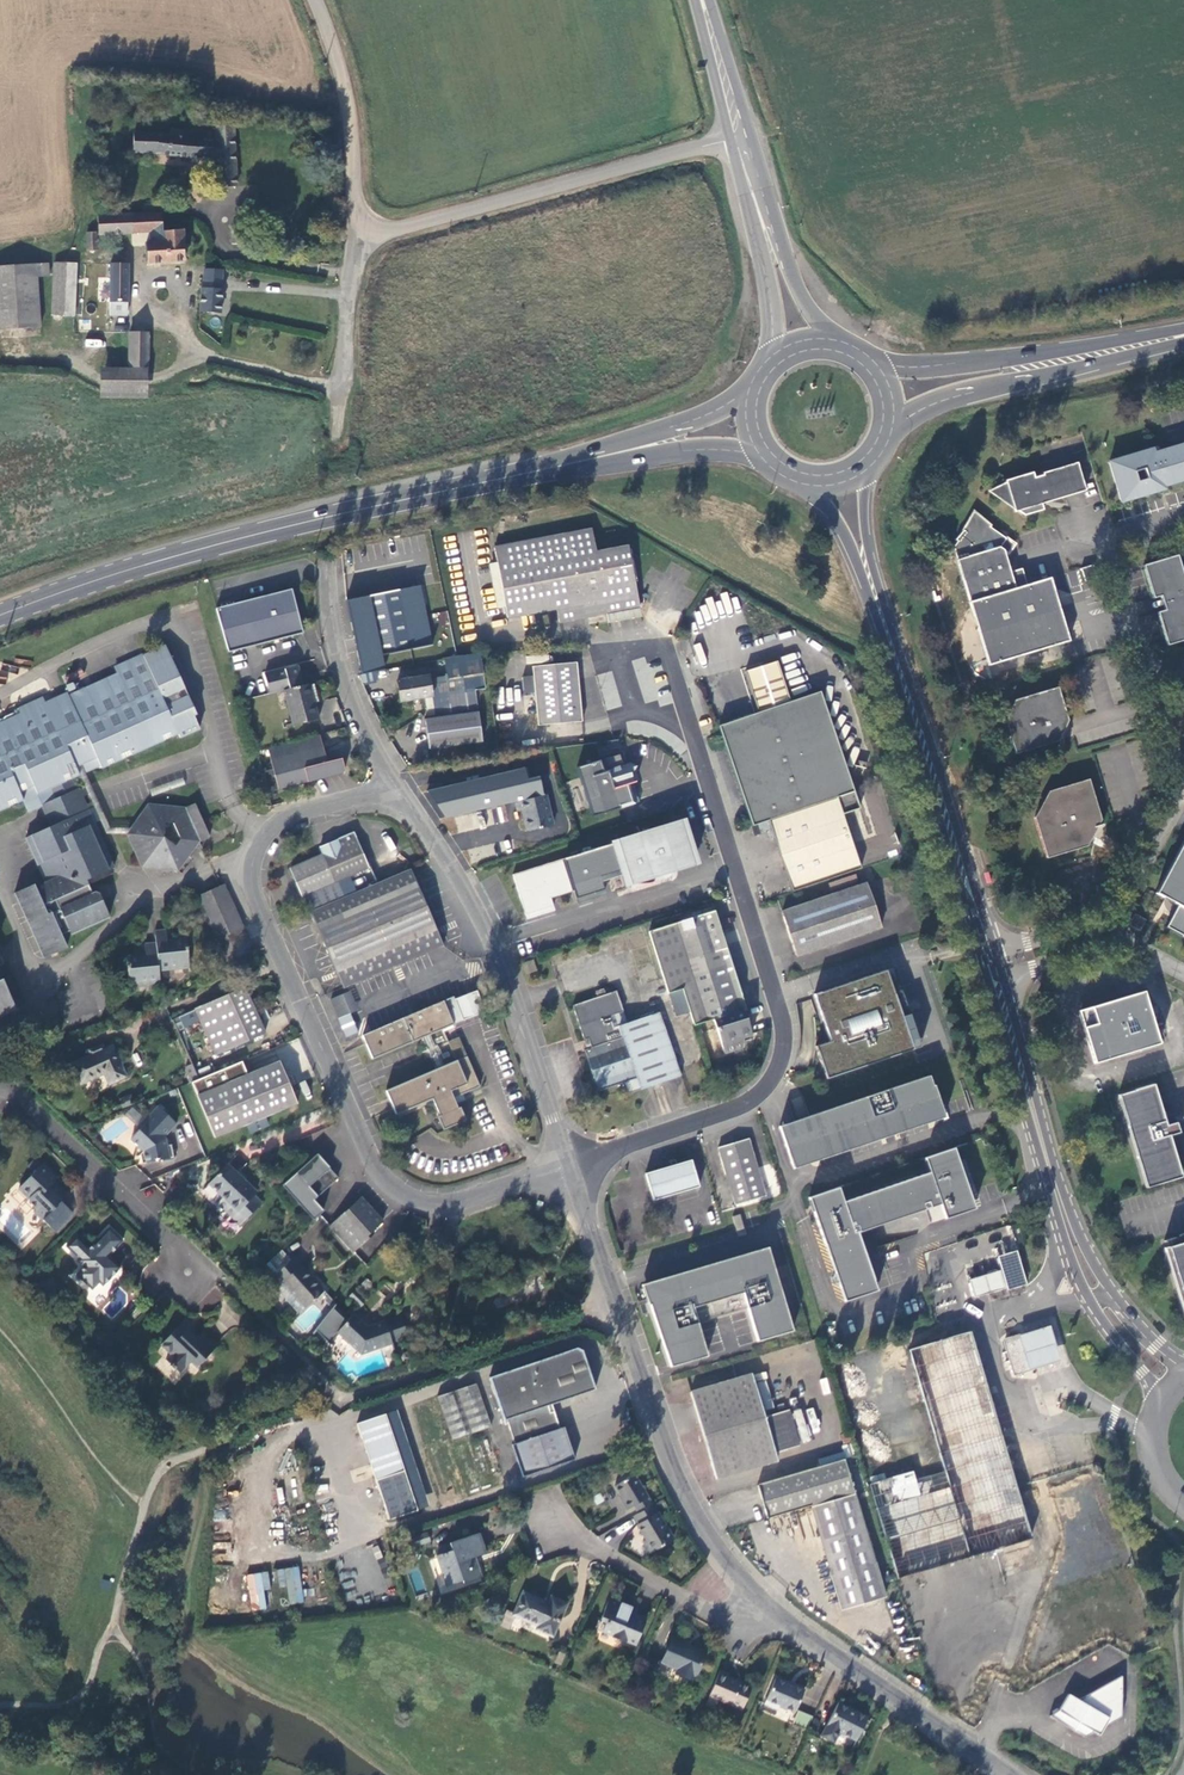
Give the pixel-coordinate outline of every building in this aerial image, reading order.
[(215,125),(216,135),(210,135),(210,130),(168,128),(167,134),(132,132),(131,152),(215,156),(216,186),(236,185),(233,124),(215,125)] [(162,231),(161,213),(98,216),(99,233),(150,230),(150,242),(144,242),(145,261),(189,259),(188,247),(184,247),(184,230),(162,231)] [(242,247),(242,230),(232,230),(232,247),(242,247)] [(95,250),(95,232),(86,232),(86,250),(95,250)] [(0,268),(0,330),(41,328),(39,279),(51,278),(50,264),(0,268)] [(75,317),(78,267),(57,266),(54,315),(75,317)] [(127,318),(129,267),(112,266),(110,317),(127,318)] [(221,271),(204,269),(203,277),(220,279),(221,271)] [(202,291),(223,293),(223,284),(203,282),(202,291)] [(221,316),(223,293),(202,291),(200,315),(221,316)] [(129,371),(145,371),(147,370),(149,335),(130,336),(129,371)] [(149,335),(147,370),(147,387),(168,388),(168,336),(149,335)] [(98,369),(98,399),(145,399),(145,371),(129,371),(98,369)] [(1168,448),(1154,453),(1153,448),(1109,461),(1121,501),(1165,489),(1164,486),(1183,480),(1183,444),(1168,448)] [(1078,462),(1049,470),(1049,471),(1042,473),(1034,475),(1033,471),(1005,480),(1007,484),(988,493),(999,502),(1025,515),(1044,509),(1043,503),(1055,499),(1086,490),(1079,468),(1078,462)] [(980,519),(971,521),(965,530),(964,530),(955,539),(958,541),(954,546),(958,559),(957,559),(970,602),(989,665),(1069,640),(1051,577),(1027,584),(1022,568),(1010,572),(1004,549),(1010,541),(1006,539),(1006,538),(980,519)] [(593,531),(494,551),(504,606),(554,597),(557,611),(638,595),(630,549),(598,555),(593,531)] [(1143,565),(1153,598),(1160,596),(1165,610),(1157,612),(1167,645),(1183,640),(1183,577),(1177,555),(1143,565)] [(1097,578),(1094,566),(1082,569),(1086,581),(1097,578)] [(349,600),(361,660),(384,655),(435,644),(423,585),(349,600)] [(291,590),(216,610),(228,653),(302,633),(298,618),(299,618),(297,609),(296,609),(291,590)] [(607,613),(608,621),(641,618),(640,610),(607,613)] [(83,768),(96,763),(98,766),(176,732),(178,735),(198,727),(193,713),(195,712),(163,644),(143,653),(115,665),(118,672),(69,693),(68,690),(44,700),(42,695),(18,705),(20,711),(0,719),(0,808),(22,798),(19,789),(33,784),(36,792),(48,787),(53,798),(38,805),(48,828),(22,838),(42,883),(31,888),(30,885),(10,894),(40,959),(63,949),(57,936),(66,932),(67,935),(106,918),(96,893),(93,893),(89,893),(85,885),(83,880),(110,868),(90,824),(85,811),(92,807),(74,766),(81,763),(83,768)] [(361,660),(364,674),(387,670),(384,655),(361,660)] [(481,671),(478,655),(456,657),(443,659),(445,677),(469,672),(481,671)] [(1101,664),(1113,666),(1115,657),(1103,655),(1101,664)] [(792,892),(860,869),(842,814),(858,808),(819,691),(789,701),(775,661),(743,671),(756,713),(718,726),(751,825),(767,820),(792,892)] [(577,663),(532,667),(537,725),(582,722),(577,663)] [(319,719),(315,704),(310,686),(309,684),(303,686),(297,666),(264,674),(269,693),(283,690),(293,725),(319,719)] [(472,689),(469,672),(445,677),(448,694),(447,694),(448,702),(445,702),(441,707),(443,717),(424,720),(429,749),(482,741),(473,688),(472,689)] [(427,676),(396,681),(400,702),(431,697),(427,676)] [(310,686),(315,704),(319,703),(314,685),(310,686)] [(1068,720),(1058,687),(1013,701),(1005,718),(1015,753),(1059,740),(1068,720)] [(278,790),(330,777),(342,774),(344,770),(341,759),(327,762),(324,750),(320,734),(268,747),(278,790)] [(619,755),(634,804),(638,802),(629,774),(633,773),(636,767),(629,763),(626,764),(623,754),(619,755)] [(592,816),(634,804),(619,755),(577,768),(592,816)] [(121,830),(127,823),(109,826),(104,814),(90,784),(83,768),(81,763),(74,766),(92,807),(85,811),(90,824),(98,821),(103,833),(121,830)] [(492,808),(480,774),(442,787),(448,804),(456,801),(463,818),(492,808)] [(1090,780),(1048,792),(1033,817),(1046,858),(1088,845),(1095,833),(1101,821),(1090,780)] [(552,825),(546,795),(542,796),(540,787),(519,792),(521,800),(514,802),(517,811),(521,810),(526,831),(552,825)] [(195,839),(205,835),(191,801),(181,804),(145,801),(127,823),(121,830),(136,863),(173,867),(195,839)] [(681,823),(513,876),(525,915),(552,907),(548,894),(571,887),(576,899),(604,891),(599,878),(624,870),(628,883),(635,884),(638,885),(641,885),(646,884),(647,884),(650,883),(648,877),(694,862),(681,823)] [(303,896),(307,894),(314,910),(370,886),(363,870),(368,868),(353,833),(320,847),(323,855),(290,868),(303,896)] [(1154,890),(1177,903),(1171,915),(1165,926),(1183,936),(1183,836),(1154,890)] [(443,946),(410,869),(370,886),(314,910),(310,912),(345,984),(434,950),(443,946)] [(866,884),(781,912),(796,955),(880,928),(866,884)] [(222,887),(190,901),(219,966),(252,952),(222,887)] [(694,1027),(714,1021),(744,1011),(747,1010),(716,910),(655,928),(676,992),(668,995),(675,1016),(689,1012),(694,1027)] [(1145,919),(1134,913),(1129,921),(1129,924),(1131,926),(1139,930),(1145,919)] [(676,992),(655,928),(647,930),(668,995),(676,992)] [(187,970),(185,941),(167,943),(166,933),(154,934),(155,946),(144,947),(145,958),(126,959),(128,987),(159,984),(158,972),(187,970)] [(531,961),(522,964),(525,974),(535,971),(531,961)] [(886,966),(814,991),(829,1039),(814,1044),(824,1077),(912,1048),(886,966)] [(0,986),(0,1017),(11,1012),(0,986)] [(264,1034),(244,988),(178,1017),(183,1028),(199,1021),(215,1056),(264,1034)] [(1142,990),(1075,1010),(1091,1063),(1158,1044),(1142,990)] [(348,991),(332,999),(347,1037),(365,1030),(348,991)] [(435,1008),(434,1005),(361,1036),(372,1060),(422,1039),(436,1070),(385,1092),(396,1115),(433,1099),(445,1127),(460,1121),(452,1100),(466,1094),(480,1088),(467,1058),(457,1062),(443,1029),(485,1012),(476,991),(435,1008)] [(597,997),(573,1005),(584,1039),(588,1038),(589,1040),(591,1046),(591,1047),(584,1050),(597,1091),(622,1083),(626,1094),(679,1077),(659,1013),(627,1023),(617,991),(607,994),(597,997)] [(744,1011),(714,1021),(726,1054),(743,1049),(740,1040),(751,1036),(744,1011)] [(125,1078),(111,1047),(72,1064),(81,1085),(104,1075),(109,1086),(125,1078)] [(278,1063),(195,1097),(212,1138),(295,1105),(278,1063)] [(793,1169),(945,1117),(934,1085),(933,1086),(929,1076),(779,1127),(793,1169)] [(1165,1125),(1152,1084),(1116,1095),(1145,1187),(1180,1176),(1168,1135),(1178,1132),(1174,1122),(1165,1125)] [(133,1106),(126,1114),(138,1125),(146,1116),(133,1106)] [(144,1152),(141,1155),(143,1164),(163,1160),(163,1163),(175,1160),(172,1145),(168,1146),(167,1139),(165,1138),(178,1125),(159,1107),(139,1128),(141,1130),(132,1140),(144,1152)] [(765,1196),(748,1138),(718,1147),(735,1204),(765,1196)] [(875,1290),(856,1232),(860,1231),(939,1205),(944,1219),(974,1209),(954,1148),(924,1158),(929,1173),(842,1201),(838,1187),(808,1196),(843,1301),(875,1290)] [(337,1178),(316,1155),(282,1186),(313,1220),(323,1210),(314,1199),(337,1178)] [(699,1187),(691,1160),(676,1164),(674,1160),(668,1162),(670,1166),(645,1174),(653,1200),(699,1187)] [(57,1233),(65,1225),(59,1219),(57,1220),(52,1215),(62,1203),(60,1200),(60,1196),(64,1191),(56,1183),(59,1180),(44,1165),(36,1173),(35,1178),(31,1178),(20,1190),(30,1200),(30,1203),(37,1210),(35,1213),(57,1233)] [(209,1184),(224,1198),(239,1211),(248,1202),(256,1209),(262,1203),(254,1195),(255,1193),(227,1166),(209,1184)] [(360,1197),(330,1225),(354,1252),(374,1234),(371,1232),(382,1221),(360,1197)] [(239,1211),(224,1198),(219,1203),(241,1225),(256,1209),(248,1202),(239,1211)] [(59,1219),(65,1225),(75,1214),(62,1203),(52,1215),(57,1220),(59,1219)] [(927,1210),(919,1212),(923,1226),(931,1223),(927,1210)] [(737,1234),(744,1232),(739,1215),(732,1217),(737,1234)] [(78,1236),(68,1246),(80,1259),(79,1261),(85,1267),(77,1274),(93,1290),(100,1283),(103,1286),(122,1267),(110,1256),(124,1240),(111,1227),(91,1247),(78,1236)] [(1178,1236),(1180,1244),(1163,1249),(1183,1317),(1183,1235),(1178,1236)] [(767,1247),(641,1285),(648,1305),(649,1305),(670,1367),(707,1356),(697,1323),(747,1308),(757,1341),(792,1331),(767,1247)] [(1001,1271),(970,1280),(975,1299),(1027,1284),(1017,1251),(997,1256),(1001,1271)] [(291,1259),(272,1276),(280,1285),(281,1283),(305,1307),(323,1290),(300,1266),(299,1267),(291,1259)] [(392,1343),(384,1321),(366,1327),(353,1315),(338,1332),(360,1354),(392,1343)] [(180,1324),(162,1343),(173,1355),(168,1362),(180,1374),(191,1363),(195,1366),(217,1344),(215,1342),(214,1342),(205,1334),(206,1333),(204,1331),(196,1339),(180,1324)] [(405,1326),(389,1329),(393,1343),(408,1339),(405,1326)] [(1030,1367),(1030,1369),(1060,1361),(1049,1327),(1020,1335),(1020,1337),(1030,1367)] [(970,1333),(909,1350),(945,1472),(915,1481),(912,1473),(871,1485),(898,1578),(1031,1538),(970,1333)] [(1004,1342),(1013,1372),(1030,1367),(1020,1337),(1004,1342)] [(577,1349),(538,1362),(543,1376),(539,1377),(536,1369),(521,1374),(520,1368),(496,1376),(492,1383),(505,1420),(506,1421),(508,1420),(509,1422),(516,1444),(513,1445),(524,1478),(576,1460),(576,1459),(567,1431),(566,1428),(561,1429),(561,1426),(554,1405),(591,1393),(597,1391),(585,1352),(577,1349)] [(543,1376),(538,1362),(520,1368),(521,1374),(536,1369),(539,1377),(543,1376)] [(1030,1367),(1013,1372),(1015,1376),(1031,1371),(1030,1369),(1030,1367)] [(766,1417),(753,1373),(692,1391),(717,1478),(778,1460),(776,1452),(766,1417)] [(438,1398),(446,1424),(485,1410),(477,1383),(438,1398)] [(803,1443),(812,1439),(800,1408),(791,1412),(803,1443)] [(485,1410),(446,1424),(453,1442),(491,1428),(485,1410)] [(790,1410),(766,1417),(776,1452),(800,1445),(790,1410)] [(396,1412),(385,1415),(394,1442),(404,1472),(417,1512),(427,1508),(396,1412)] [(385,1415),(356,1425),(375,1482),(388,1521),(417,1512),(404,1472),(394,1442),(385,1415)] [(812,1506),(855,1493),(845,1457),(758,1486),(768,1518),(811,1504),(812,1506)] [(640,1515),(655,1506),(636,1475),(616,1486),(622,1495),(630,1509),(636,1507),(640,1515)] [(885,1598),(855,1493),(812,1506),(842,1610),(885,1598)] [(630,1509),(622,1495),(620,1497),(628,1511),(630,1509)] [(676,1540),(655,1506),(640,1515),(635,1518),(640,1525),(638,1526),(642,1533),(647,1541),(645,1542),(653,1554),(676,1540)] [(481,1578),(478,1565),(472,1567),(469,1560),(476,1558),(486,1554),(480,1533),(449,1544),(452,1551),(436,1556),(446,1586),(461,1581),(463,1584),(481,1578)] [(472,1567),(478,1565),(476,1558),(469,1560),(472,1567)] [(289,1605),(305,1601),(297,1566),(275,1570),(279,1588),(286,1587),(289,1605)] [(246,1574),(251,1610),(271,1608),(266,1571),(246,1574)] [(552,1636),(567,1604),(552,1596),(549,1603),(524,1591),(513,1614),(539,1625),(537,1629),(552,1636)] [(635,1645),(646,1619),(629,1612),(632,1606),(621,1602),(620,1604),(609,1599),(597,1629),(611,1635),(611,1637),(625,1643),(626,1642),(635,1645)] [(705,1652),(672,1639),(662,1662),(678,1669),(676,1673),(691,1679),(693,1675),(696,1676),(705,1652)] [(742,1709),(752,1686),(727,1676),(728,1673),(721,1670),(709,1696),(742,1709)] [(1048,1715),(1084,1736),(1093,1731),(1098,1734),(1108,1718),(1120,1716),(1121,1680),(1116,1677),(1077,1699),(1067,1693),(1058,1710),(1048,1715)] [(804,1690),(775,1678),(765,1703),(778,1708),(779,1705),(795,1712),(796,1709),(804,1690)] [(869,1717),(839,1704),(824,1735),(836,1742),(840,1732),(857,1740),(869,1717)] [(796,1709),(795,1712),(790,1723),(807,1730),(813,1717),(796,1709)]
